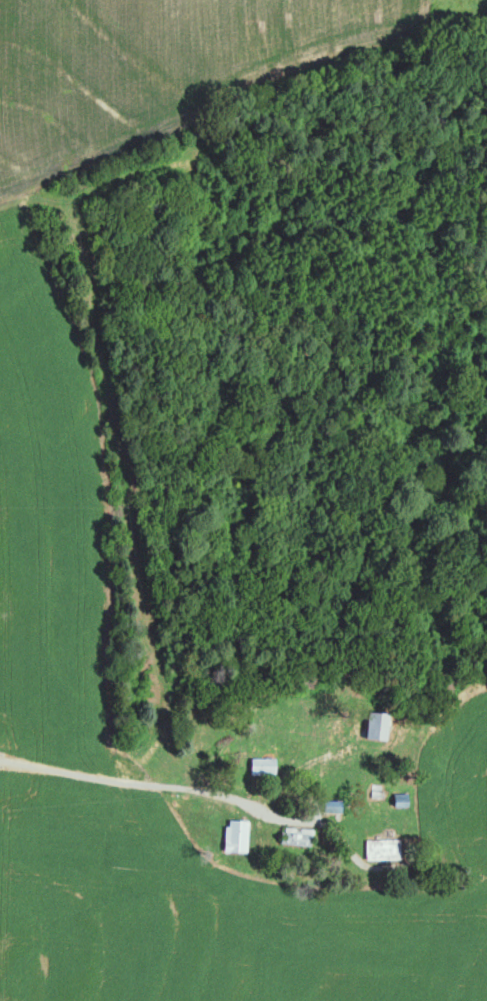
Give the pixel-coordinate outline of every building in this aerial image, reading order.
[(383,741),(383,714),(363,714),(363,741),(383,741)] [(273,776),(273,759),(248,759),(248,776),(273,776)] [(337,803),(320,803),(320,812),(337,812),(337,803)] [(245,853),(245,821),(221,821),(221,853),(245,853)] [(310,828),(275,828),(274,844),(310,845),(310,828)] [(399,859),(399,839),(364,839),(364,859),(399,859)]
